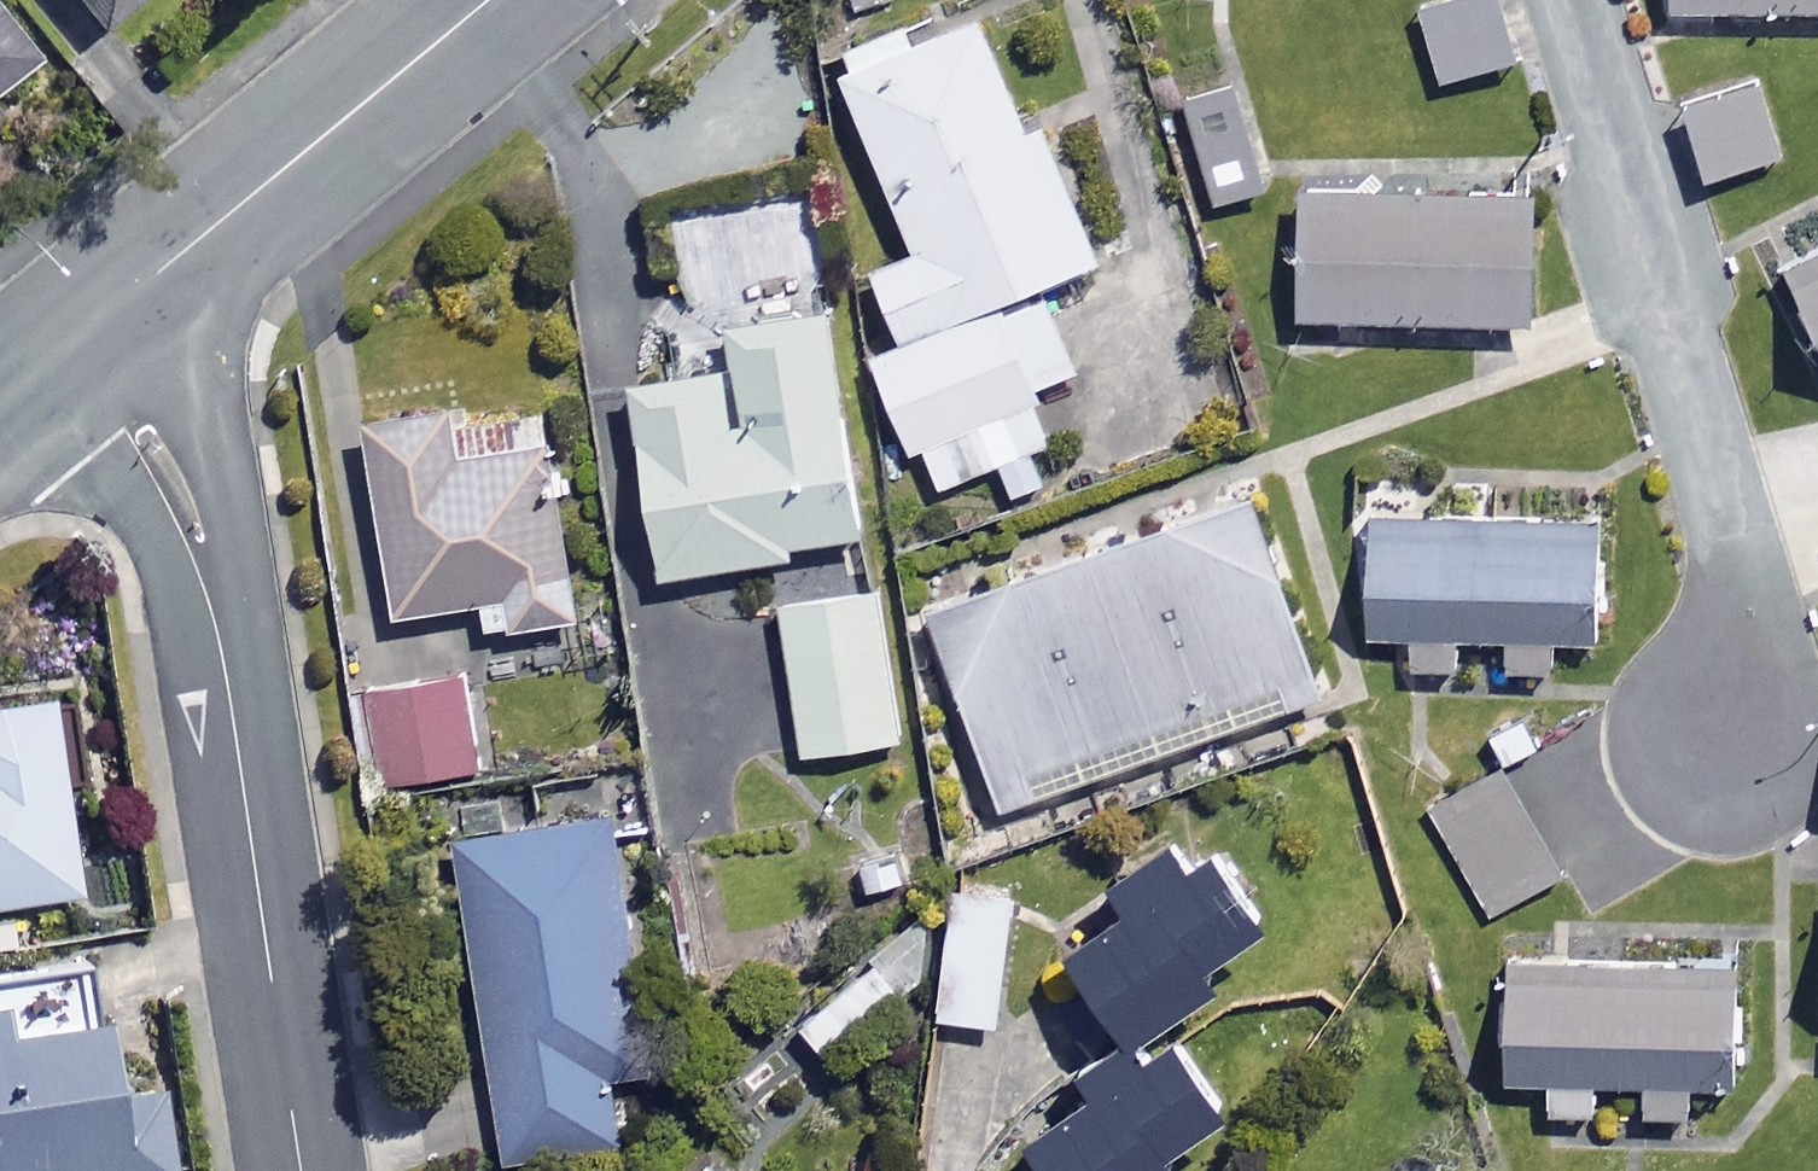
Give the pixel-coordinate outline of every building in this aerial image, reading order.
[(93,21),(120,0),(77,0),(93,21)] [(1490,0),(1428,0),(1417,3),(1439,77),(1507,56),(1490,0)] [(897,332),(1037,276),(1092,254),(1037,117),(1021,123),(976,10),(910,36),(903,18),(831,47),(911,247),(869,264),(897,332)] [(29,58),(0,22),(0,81),(29,58)] [(1784,149),(1760,76),(1680,103),(1704,175),(1784,149)] [(1260,189),(1232,78),(1185,90),(1213,201),(1260,189)] [(1526,182),(1294,183),(1294,315),(1527,313),(1526,182)] [(1783,265),(1817,335),(1817,247),(1783,265)] [(1072,365),(1037,276),(897,332),(867,344),(924,487),(996,458),(1010,493),(1063,472),(1027,383),(1072,365)] [(859,538),(824,303),(726,318),(732,360),(628,376),(657,569),(859,538)] [(575,612),(540,396),(362,424),(391,610),(478,596),(483,627),(575,612)] [(1320,689),(1247,488),(927,605),(1001,806),(1320,689)] [(1590,510),(1364,517),(1367,636),(1408,635),(1409,664),(1457,663),(1456,632),(1501,631),(1502,665),(1551,663),(1550,635),(1594,634),(1590,510)] [(898,735),(878,583),(781,596),(801,748),(898,735)] [(474,765),(465,671),(366,680),(374,774),(474,765)] [(43,689),(0,696),(0,897),(75,884),(43,689)] [(1566,866),(1509,764),(1431,807),(1488,910),(1566,866)] [(598,786),(538,795),(542,818),(454,831),(503,1157),(617,1140),(606,1066),(639,1061),(598,786)] [(1267,920),(1190,817),(1049,922),(1126,1025),(1267,920)] [(1010,888),(949,882),(937,1013),(997,1019),(1010,888)] [(902,986),(877,954),(798,1018),(823,1049),(902,986)] [(1734,1074),(1725,955),(1498,971),(1505,1077),(1544,1074),(1546,1110),(1596,1106),(1594,1076),(1639,1072),(1642,1111),(1690,1108),(1688,1077),(1734,1074)] [(27,1169),(27,1170),(162,1170),(166,1170),(153,1077),(105,1084),(94,1009),(0,1022),(0,1170),(9,1170),(27,1169)] [(1165,1014),(987,1150),(1003,1170),(1150,1170),(1170,1156),(1161,1144),(1226,1094),(1165,1014)]
